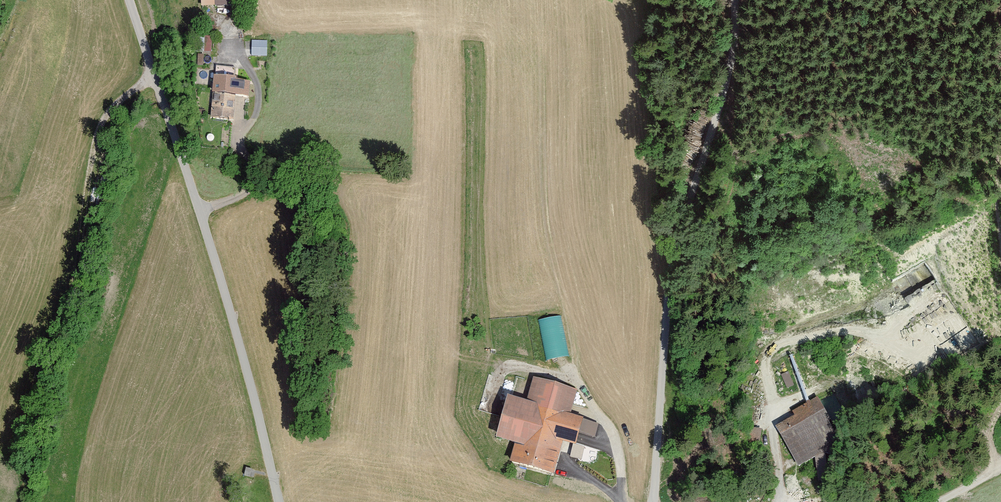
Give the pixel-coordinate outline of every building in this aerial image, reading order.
[(212,49),(213,36),(200,35),(199,49),(212,49)] [(251,54),(267,54),(268,39),(252,38),(251,54)] [(227,72),(210,71),(207,111),(224,113),(227,72)] [(907,296),(916,309),(942,292),(934,278),(907,296)] [(957,311),(939,323),(947,335),(965,323),(957,311)] [(561,314),(539,318),(547,359),(569,355),(561,314)] [(789,369),(781,372),(787,388),(795,385),(789,369)] [(570,386),(532,375),(526,400),(507,395),(496,433),(514,438),(509,458),(546,468),(556,433),(570,437),(576,415),(563,411),(570,386)] [(774,425),(792,453),(830,429),(812,401),(774,425)]
